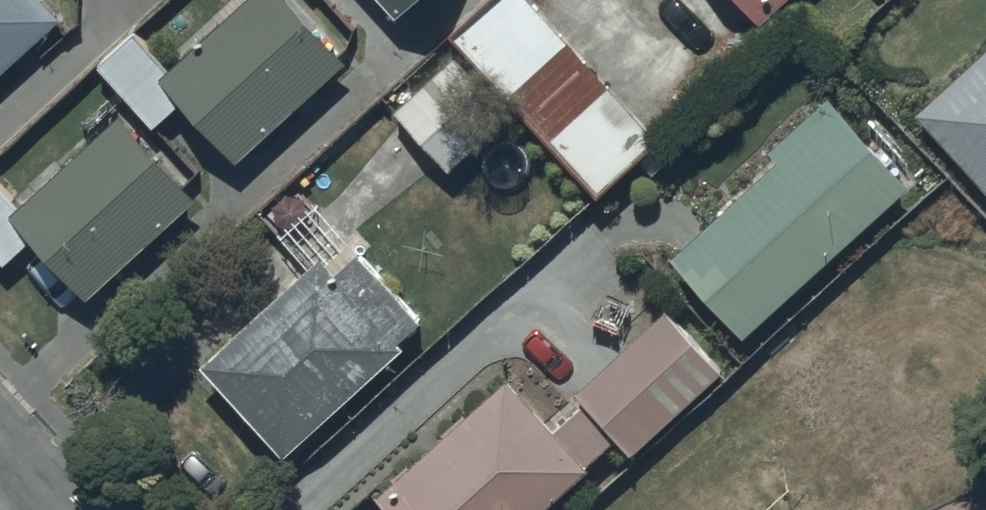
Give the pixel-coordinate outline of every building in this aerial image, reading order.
[(40,0),(0,0),(0,81),(62,24),(40,0)] [(289,0),(250,0),(172,73),(137,36),(98,73),(153,132),(182,105),(240,167),(350,64),(289,0)] [(398,29),(433,0),(374,0),(398,29)] [(451,40),(522,119),(502,137),(537,175),(557,157),(601,206),(666,146),(533,0),(495,0),(451,40)] [(763,32),(798,0),(733,0),(763,32)] [(915,121),(985,198),(985,56),(915,121)] [(512,116),(456,58),(396,116),(451,174),(512,116)] [(784,167),(673,264),(743,344),(914,194),(832,101),(772,153),(784,167)] [(198,203),(119,122),(29,210),(0,181),(0,257),(11,269),(33,248),(91,307),(198,203)] [(339,276),(328,263),(205,373),(286,463),(408,353),(402,346),(422,328),(359,258),(339,276)] [(667,311),(575,395),(587,408),(555,438),(503,382),(376,499),(386,509),(547,509),(619,444),(634,460),(726,375),(667,311)]
